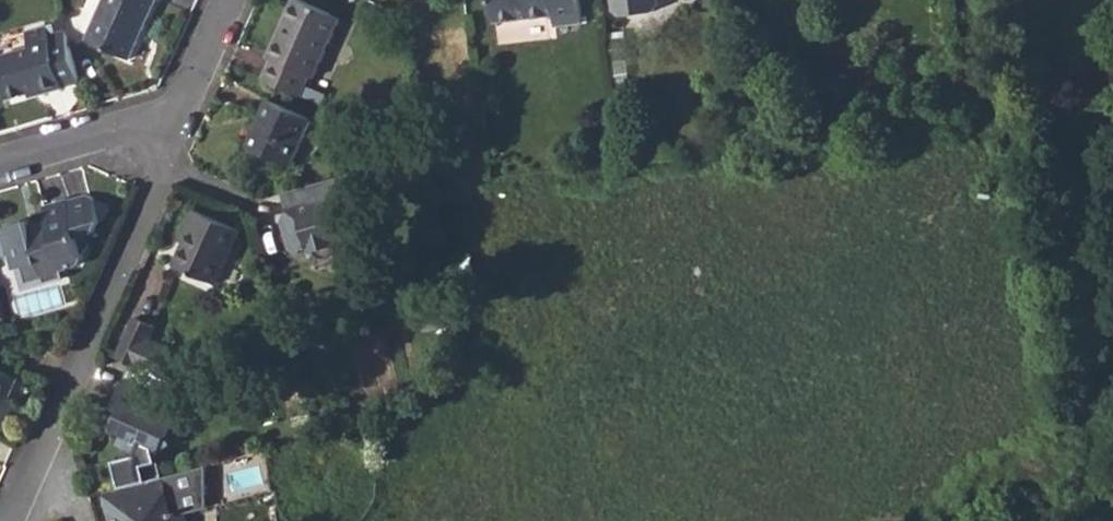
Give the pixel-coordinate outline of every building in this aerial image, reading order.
[(155,0),(118,0),(120,15),(95,19),(86,40),(128,60),(155,0)] [(118,0),(103,0),(95,19),(120,15),(118,0)] [(301,89),(310,70),(315,72),(341,11),(316,0),(289,0),(267,51),(271,53),(263,72),(301,89)] [(552,17),(553,17),(554,26),(581,23),(578,0),(490,0),(493,24),(552,17)] [(612,8),(618,13),(651,9),(655,3),(655,0),(611,0),(612,8)] [(25,31),(29,44),(0,52),(0,74),(7,97),(40,87),(42,92),(82,80),(64,20),(25,31)] [(265,91),(259,106),(265,108),(250,142),(288,160),(310,111),(265,91)] [(244,140),(250,142),(265,108),(259,106),(244,140)] [(353,230),(344,195),(356,192),(350,168),(294,184),(299,202),(286,205),(284,220),(290,242),(303,246),(306,245),(308,254),(320,260),(327,259),(335,253),(340,244),(343,233),(353,230)] [(282,187),(286,204),(286,205),(299,202),(294,184),(282,187)] [(32,216),(33,221),(28,223),(25,214),(0,222),(0,225),(11,264),(30,259),(34,272),(74,261),(81,250),(65,194),(40,201),(43,213),(32,216)] [(174,259),(215,278),(239,225),(192,204),(185,220),(190,223),(174,259)] [(167,343),(147,334),(153,319),(133,309),(114,351),(138,361),(155,368),(167,343)] [(131,376),(156,388),(164,371),(163,372),(155,368),(138,361),(131,376)] [(2,425),(11,405),(5,402),(10,392),(18,373),(0,366),(0,425),(2,425)] [(131,409),(122,429),(118,439),(136,447),(135,449),(119,454),(127,480),(162,470),(172,437),(165,430),(159,421),(164,410),(170,394),(156,388),(131,376),(124,373),(111,400),(119,404),(131,409)] [(10,392),(5,402),(11,405),(16,394),(10,392)] [(119,404),(111,424),(122,429),(131,409),(119,404)] [(165,430),(172,413),(164,410),(159,421),(165,430)] [(181,505),(176,506),(176,504),(172,505),(162,470),(127,480),(102,487),(109,512),(125,508),(127,515),(122,520),(185,520),(181,505)]
